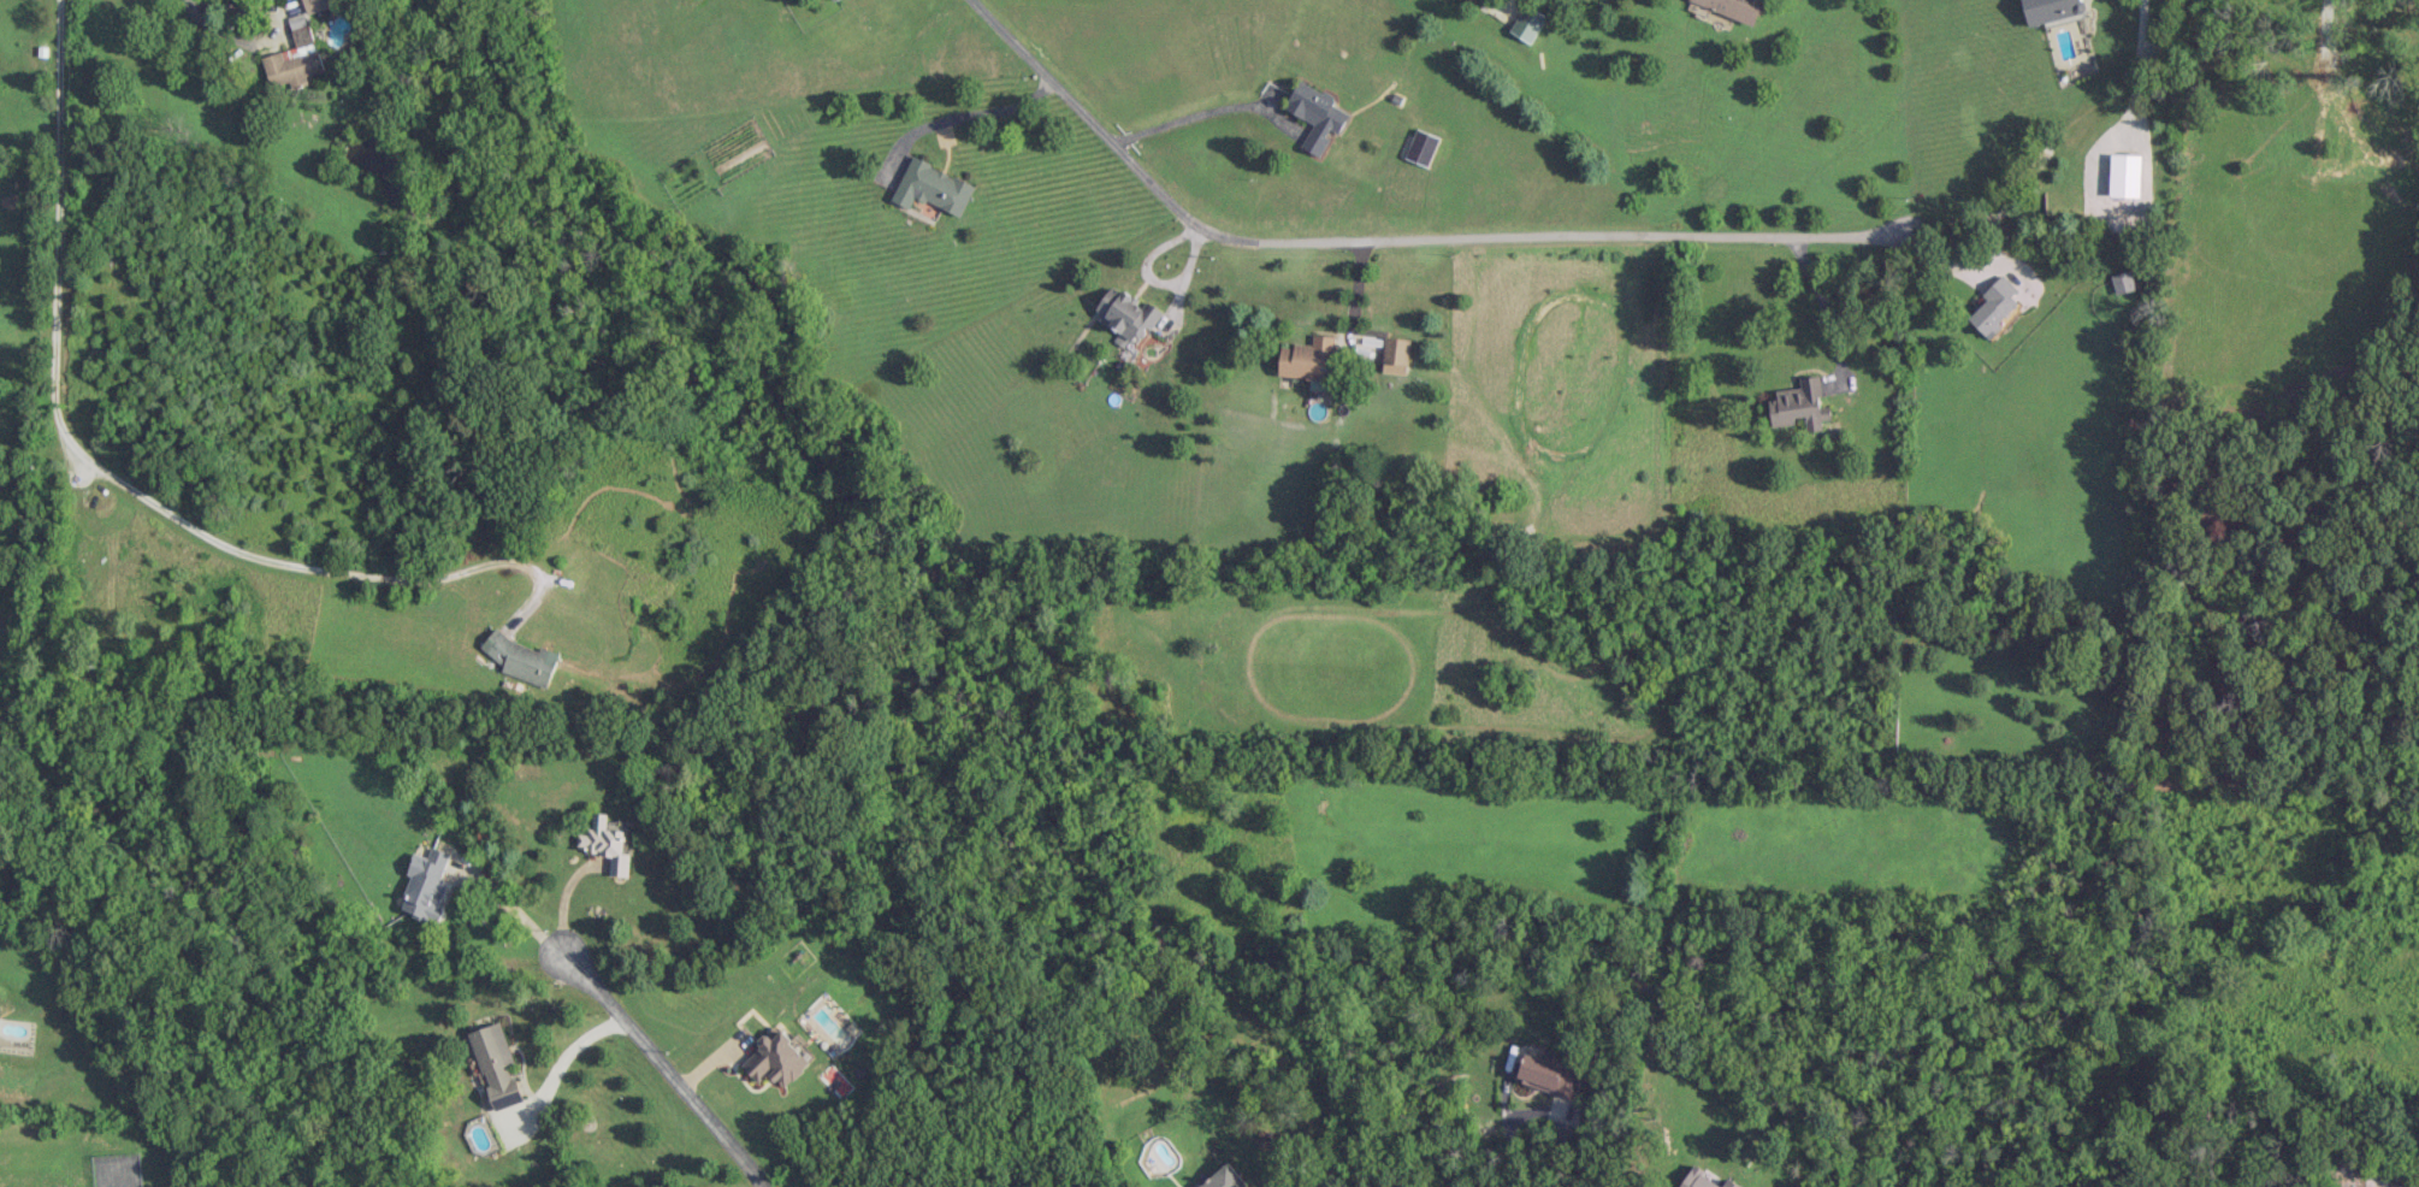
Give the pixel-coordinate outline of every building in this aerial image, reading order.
[(307,14),(339,5),(338,0),(303,0),(307,14)] [(1754,26),(1764,0),(1689,0),(1689,1),(1754,26)] [(2065,18),(2062,1),(2067,0),(2022,0),(2028,26),(2065,18)] [(1548,18),(1528,3),(1509,30),(1530,44),(1548,18)] [(324,72),(311,26),(291,31),(296,48),(262,57),(270,89),(290,84),(291,89),(310,84),(308,76),(324,72)] [(1314,123),(1302,147),(1320,157),(1333,130),(1340,133),(1350,114),(1333,105),(1336,98),(1300,80),(1286,109),(1314,123)] [(1439,137),(1417,129),(1406,158),(1428,167),(1439,137)] [(2110,197),(2140,197),(2142,155),(2112,154),(2110,197)] [(975,183),(910,158),(893,202),(910,209),(915,198),(962,216),(975,183)] [(2116,295),(2136,289),(2130,270),(2111,275),(2116,295)] [(1980,295),(1986,301),(1968,318),(1989,340),(2002,327),(1998,322),(2018,303),(2011,296),(2018,290),(2003,274),(1980,295)] [(1161,310),(1146,301),(1144,305),(1110,286),(1093,315),(1119,329),(1112,341),(1125,349),(1131,339),(1141,345),(1161,310)] [(1278,376),(1312,379),(1311,389),(1330,391),(1335,336),(1312,334),(1312,345),(1292,343),(1292,348),(1281,347),(1278,376)] [(1408,365),(1409,339),(1383,337),(1382,364),(1408,365)] [(1771,425),(1805,421),(1806,432),(1822,430),(1821,420),(1831,419),(1829,405),(1823,406),(1819,376),(1799,378),(1800,388),(1775,390),(1776,399),(1769,400),(1771,425)] [(490,632),(483,653),(503,660),(499,672),(547,688),(558,654),(490,632)] [(628,876),(630,854),(623,854),(625,821),(606,820),(607,814),(591,813),(590,834),(577,833),(576,851),(610,853),(609,875),(628,876)] [(451,853),(430,848),(427,857),(410,852),(399,893),(396,892),(392,909),(434,920),(451,853)] [(521,1102),(509,1064),(513,1063),(500,1022),(468,1032),(485,1087),(486,1086),(493,1110),(521,1102)] [(757,1083),(770,1074),(781,1087),(816,1058),(797,1036),(792,1040),(783,1030),(772,1039),(767,1033),(756,1042),(760,1047),(741,1063),(757,1083)] [(1574,1097),(1581,1071),(1553,1064),(1556,1051),(1544,1048),(1542,1057),(1525,1053),(1517,1082),(1574,1097)] [(1249,1186),(1229,1162),(1199,1186),(1248,1186),(1249,1186)] [(1727,1178),(1724,1184),(1692,1166),(1680,1186),(1743,1186),(1727,1178)]
